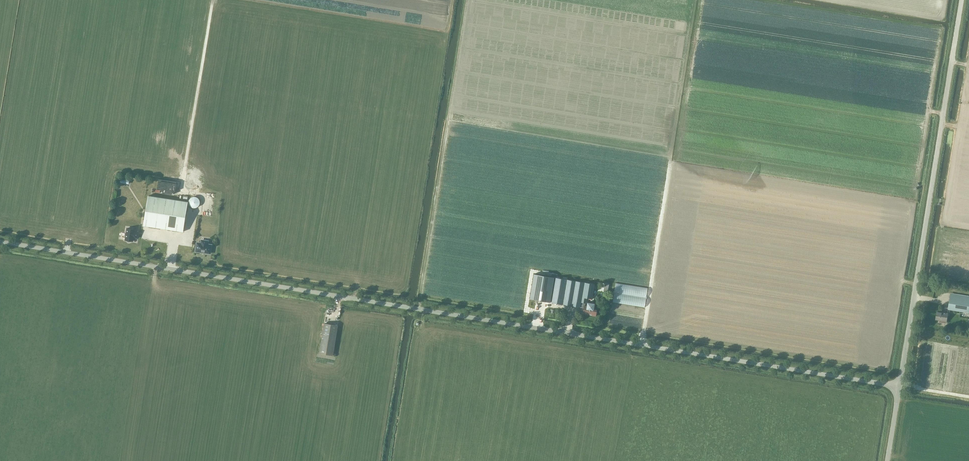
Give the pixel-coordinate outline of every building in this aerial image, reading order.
[(143,226),(183,232),(188,202),(148,196),(143,226)] [(189,202),(189,203),(189,204),(189,205),(190,206),(190,207),(191,207),(192,207),(192,208),(193,208),(194,208),(195,208),(196,208),(197,207),(198,207),(198,206),(199,206),(199,205),(200,204),(200,203),(200,202),(200,201),(200,200),(199,200),(199,199),(198,198),(197,198),(197,197),(196,197),(195,197),(194,197),(193,197),(192,197),(191,197),(191,198),(190,198),(190,199),(189,199),(189,200),(189,201),(189,202)] [(143,201),(139,198),(134,202),(138,206),(143,201)] [(134,229),(127,228),(125,240),(127,240),(127,241),(128,242),(129,242),(130,242),(131,241),(133,241),(133,238),(137,238),(138,232),(134,231),(134,229)] [(197,243),(196,251),(210,253),(211,245),(207,245),(208,241),(201,240),(201,243),(197,243)] [(534,274),(530,299),(536,300),(551,302),(580,307),(581,303),(586,303),(586,298),(592,299),(592,297),(594,284),(555,277),(552,277),(534,274)] [(616,283),(614,293),(646,298),(647,288),(616,283)] [(968,313),(968,296),(951,293),(948,309),(968,313)] [(587,306),(584,305),(583,313),(592,315),(592,316),(595,316),(597,310),(593,310),(594,307),(594,304),(588,303),(587,306)] [(946,322),(948,313),(937,311),(936,320),(946,322)] [(338,326),(324,324),(319,353),(333,355),(338,326)]
